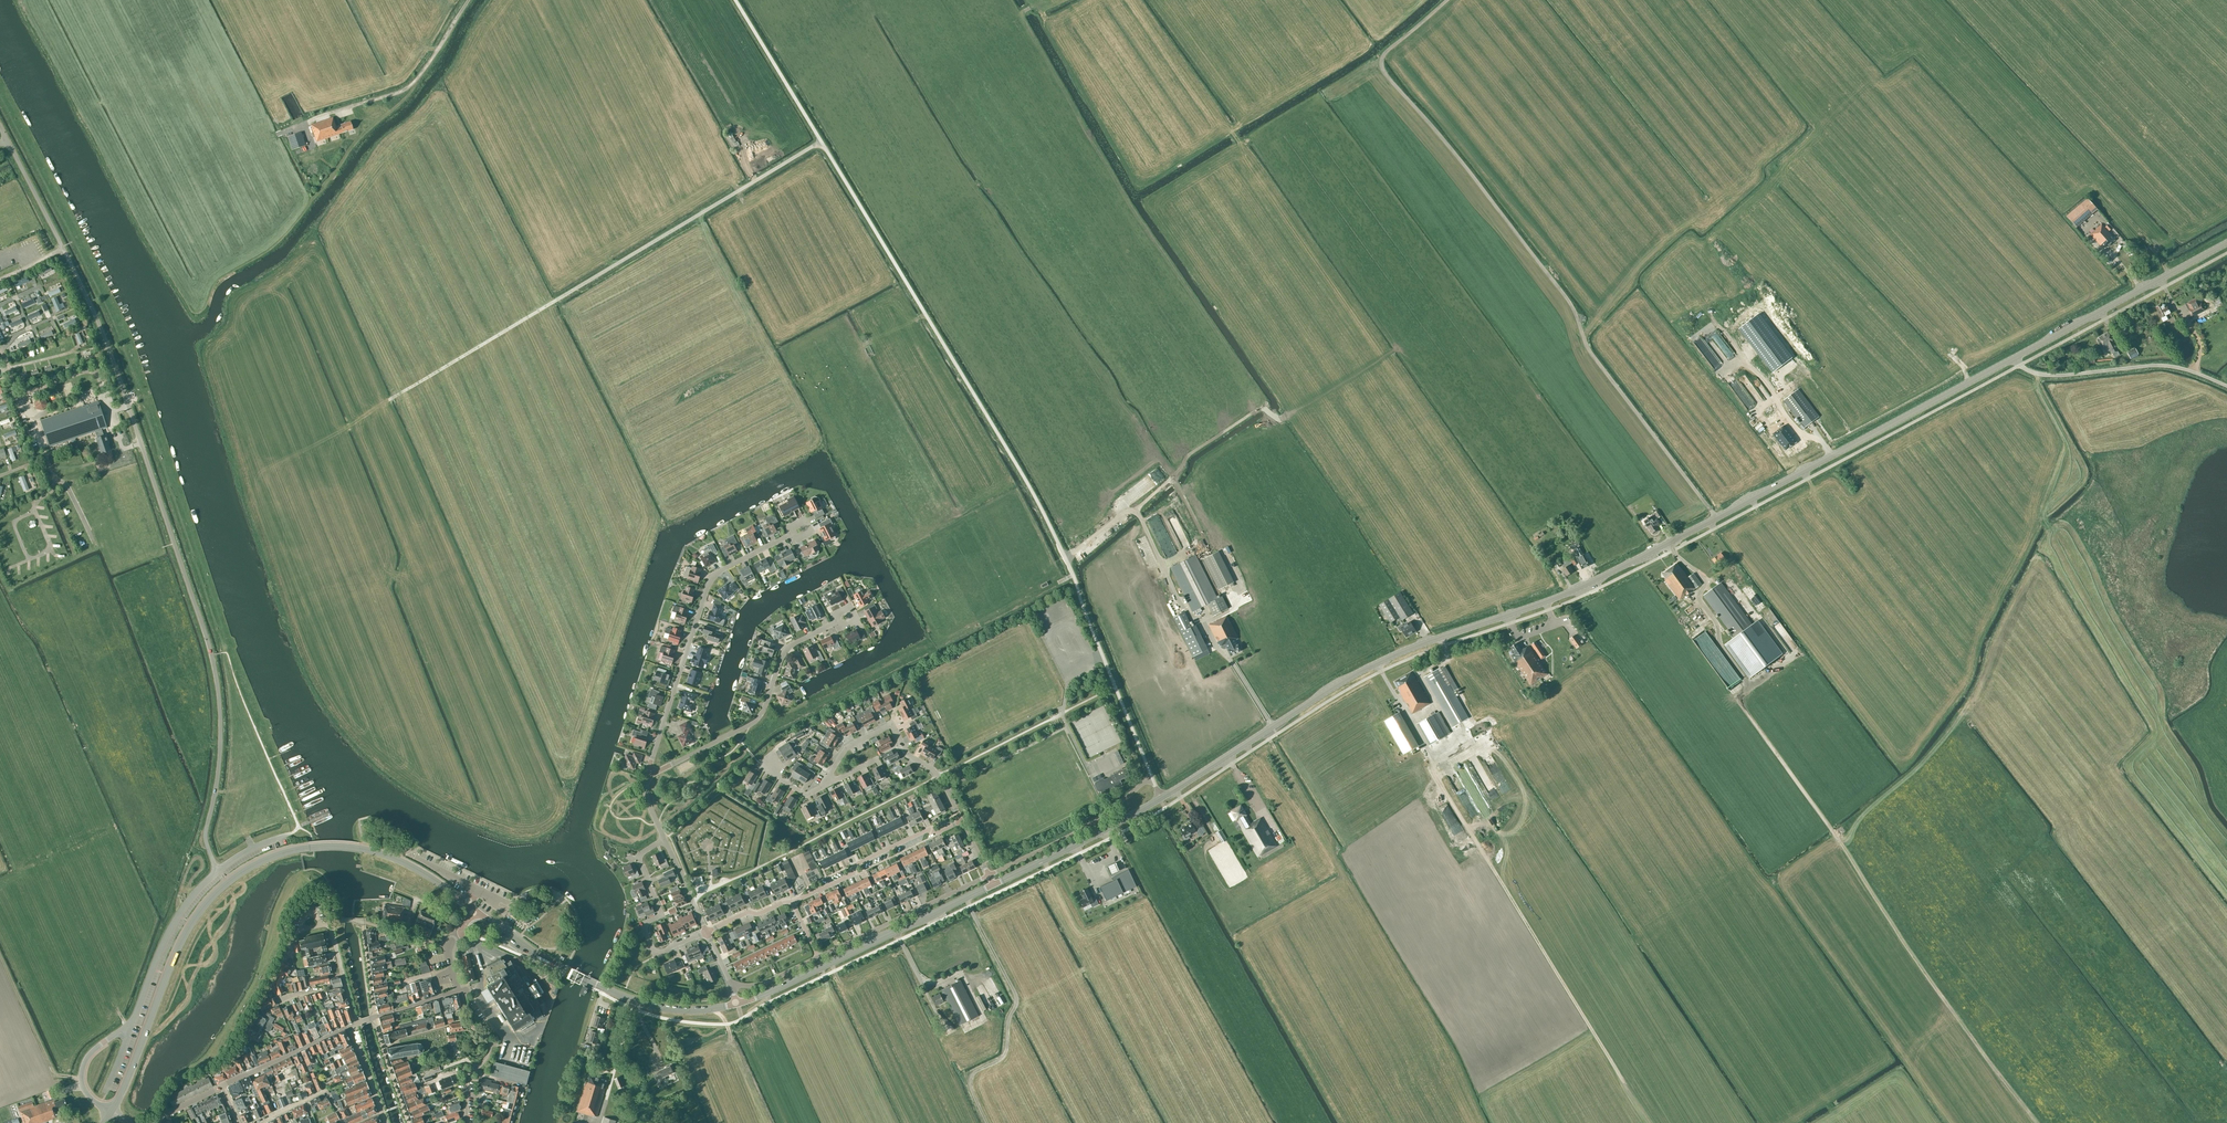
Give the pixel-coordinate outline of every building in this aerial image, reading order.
[(350,121),(340,125),(341,127),(336,129),(333,118),(311,125),(313,129),(312,129),(316,142),(338,134),(343,132),(343,133),(353,129),(350,121)] [(725,136),(733,149),(740,145),(737,142),(736,142),(733,137),(738,135),(735,130),(730,133),(725,136)] [(287,136),(292,149),(297,148),(305,145),(301,132),(293,134),(287,136)] [(339,145),(338,138),(318,142),(319,149),(339,145)] [(306,149),(295,153),(297,159),(308,155),(306,149)] [(2097,209),(2087,198),(2066,216),(2076,228),(2097,209)] [(2115,240),(2101,224),(2089,235),(2093,240),(2094,239),(2104,249),(2107,247),(2115,240)] [(2205,310),(2198,297),(2184,304),(2191,317),(2205,310)] [(2217,297),(2212,301),(2215,307),(2221,303),(2217,297)] [(2160,318),(2170,313),(2166,306),(2162,308),(2160,304),(2155,307),(2160,318)] [(1792,356),(1759,312),(1739,327),(1773,371),(1792,356)] [(46,331),(39,334),(41,339),(48,336),(46,331)] [(83,339),(84,339),(81,332),(74,334),(77,345),(84,343),(83,339)] [(2110,351),(2112,354),(2117,351),(2108,333),(2098,338),(2099,338),(2096,340),(2101,349),(2103,348),(2106,353),(2110,351)] [(2138,354),(2135,348),(2126,352),(2130,359),(2138,354)] [(1745,375),(1739,377),(1749,399),(1755,396),(1745,375)] [(1780,387),(1773,375),(1767,379),(1774,391),(1780,387)] [(1768,394),(1772,392),(1765,377),(1760,380),(1768,394)] [(1762,390),(1759,381),(1753,383),(1755,388),(1759,387),(1760,390),(1762,390)] [(1805,427),(1819,416),(1798,389),(1784,400),(1805,427)] [(33,402),(36,409),(43,410),(47,405),(45,398),(38,397),(33,402)] [(40,450),(96,431),(102,429),(106,427),(98,401),(31,423),(40,450)] [(0,421),(0,428),(0,429),(11,425),(9,418),(0,421)] [(1821,421),(1816,425),(1821,432),(1827,428),(1821,421)] [(1784,425),(1772,433),(1781,445),(1782,445),(1785,450),(1796,442),(1792,437),(1793,436),(1784,425)] [(102,429),(96,431),(98,437),(97,438),(101,452),(110,450),(108,442),(109,442),(106,435),(105,435),(102,429)] [(13,435),(11,431),(0,436),(2,440),(13,435)] [(23,492),(29,489),(22,476),(16,478),(23,492)] [(811,498),(812,500),(806,502),(812,513),(813,513),(816,519),(825,514),(822,509),(824,508),(820,501),(819,497),(814,496),(811,498)] [(793,497),(787,500),(789,502),(780,506),(785,516),(790,513),(790,512),(798,508),(793,497)] [(1171,513),(1167,515),(1178,538),(1182,536),(1180,531),(1171,513)] [(773,515),(769,517),(767,518),(765,519),(766,521),(759,525),(760,528),(765,537),(772,534),(771,533),(776,531),(777,532),(777,531),(775,528),(775,526),(777,525),(776,523),(778,522),(776,517),(774,517),(773,515)] [(1661,524),(1657,517),(1652,520),(1652,521),(1646,524),(1648,529),(1649,529),(1652,534),(1659,531),(1657,527),(1661,524)] [(819,524),(821,528),(820,529),(826,540),(830,538),(830,539),(831,540),(832,540),(834,539),(835,538),(835,537),(834,536),(836,535),(835,533),(833,529),(832,529),(830,525),(832,524),(830,518),(819,524)] [(752,526),(750,527),(745,529),(746,531),(747,533),(746,534),(747,535),(741,538),(746,547),(752,544),(752,543),(757,541),(757,542),(755,538),(756,536),(758,535),(757,533),(754,527),(753,525),(752,526)] [(726,539),(728,543),(727,545),(721,548),(725,557),(728,555),(729,556),(729,555),(737,551),(737,552),(738,552),(735,548),(736,546),(738,545),(733,535),(726,539)] [(1535,543),(1544,538),(1542,535),(1539,536),(1538,535),(1533,538),(1535,543)] [(807,545),(808,546),(801,549),(805,556),(811,553),(812,554),(813,555),(814,555),(815,555),(816,555),(817,554),(818,553),(818,552),(818,551),(818,550),(816,546),(817,545),(815,541),(807,545)] [(1078,553),(1083,558),(1095,547),(1090,542),(1078,553)] [(713,544),(703,549),(706,554),(700,557),(706,567),(716,562),(713,556),(718,554),(713,544)] [(1583,554),(1579,546),(1574,549),(1578,557),(1580,562),(1579,563),(1582,569),(1590,565),(1587,558),(1586,559),(1584,554),(1583,554)] [(787,552),(787,551),(775,557),(780,566),(783,564),(784,566),(789,563),(788,561),(794,558),(790,551),(787,552)] [(1218,590),(1233,582),(1218,551),(1203,559),(1218,590)] [(1717,566),(1725,559),(1721,553),(1712,559),(1717,566)] [(1207,604),(1217,599),(1195,555),(1171,567),(1193,611),(1207,604)] [(1572,563),(1569,558),(1565,561),(1566,562),(1562,565),(1564,568),(1562,569),(1566,576),(1574,571),(1569,565),(1572,563)] [(773,562),(772,562),(768,564),(766,559),(755,564),(759,572),(768,568),(770,573),(772,572),(773,575),(777,573),(776,570),(777,569),(773,562)] [(1680,568),(1676,563),(1662,574),(1666,579),(1665,580),(1680,600),(1691,591),(1695,587),(1695,588),(1701,584),(1693,573),(1688,577),(1681,568),(1680,568)] [(701,569),(693,566),(692,568),(686,566),(685,572),(689,573),(688,578),(694,580),(693,583),(697,584),(700,575),(699,574),(701,569)] [(739,577),(743,584),(755,578),(749,566),(748,566),(749,567),(741,571),(740,570),(742,574),(742,576),(739,577)] [(730,585),(728,586),(727,584),(718,591),(722,597),(724,600),(727,598),(727,597),(733,593),(733,592),(738,588),(734,582),(730,585)] [(1752,624),(1721,582),(1703,595),(1734,637),(1725,644),(1750,677),(1781,654),(1757,621),(1752,624)] [(1747,583),(1742,586),(1752,602),(1757,599),(1747,583)] [(685,593),(683,592),(681,598),(688,600),(687,603),(691,605),(694,595),(692,595),(694,589),(687,587),(685,593)] [(828,598),(831,605),(838,602),(839,602),(842,600),(841,598),(845,596),(841,588),(837,590),(838,592),(833,594),(831,591),(824,595),(826,599),(828,598)] [(863,594),(862,591),(854,595),(860,606),(868,602),(867,600),(872,597),(869,591),(863,594)] [(1388,599),(1400,617),(1402,620),(1414,613),(1400,592),(1388,599)] [(713,596),(707,594),(705,601),(711,603),(713,596)] [(1217,599),(1207,604),(1213,616),(1228,608),(1222,596),(1217,599)] [(801,607),(806,604),(803,597),(797,600),(801,607)] [(712,610),(713,610),(712,611),(710,611),(707,619),(716,622),(715,623),(723,626),(723,625),(724,620),(720,618),(721,614),(720,614),(723,606),(721,606),(722,603),(716,599),(712,610)] [(1400,617),(1388,599),(1379,605),(1390,623),(1400,617)] [(672,612),(676,613),(675,619),(681,621),(680,624),(684,625),(687,616),(685,615),(687,610),(674,605),(672,612)] [(823,617),(820,610),(819,611),(816,605),(807,610),(808,611),(806,612),(810,620),(812,619),(812,620),(817,617),(818,619),(823,617)] [(865,611),(868,618),(867,618),(872,627),(882,622),(881,619),(885,617),(884,617),(885,616),(885,615),(884,613),(884,612),(882,612),(881,611),(877,613),(874,606),(865,611)] [(858,617),(864,615),(862,609),(856,611),(858,617)] [(1192,627),(1184,611),(1173,617),(1193,656),(1207,649),(1195,625),(1192,627)] [(790,619),(797,632),(801,629),(804,628),(802,624),(805,622),(802,616),(799,617),(798,615),(790,619)] [(1240,651),(1235,640),(1238,638),(1226,615),(1208,624),(1219,647),(1220,646),(1221,647),(1221,648),(1222,648),(1223,649),(1225,649),(1226,648),(1230,656),(1240,651)] [(1417,631),(1410,621),(1403,625),(1402,624),(1398,626),(1398,628),(1399,631),(1401,631),(1402,630),(1406,638),(1417,631)] [(774,629),(773,626),(769,628),(772,635),(775,633),(779,639),(789,634),(783,624),(774,629)] [(703,633),(709,635),(707,639),(718,643),(720,634),(712,632),(713,628),(705,625),(703,633)] [(1690,634),(1694,629),(1690,626),(1686,630),(1690,634)] [(678,645),(681,636),(679,635),(681,630),(674,628),(673,629),(667,627),(665,633),(670,634),(668,639),(674,641),(673,644),(678,645)] [(1704,628),(1698,632),(1703,639),(1709,634),(1704,628)] [(860,639),(861,640),(865,638),(861,630),(857,632),(856,630),(846,635),(848,639),(847,639),(848,640),(848,641),(848,642),(849,643),(850,644),(852,644),(853,643),(853,642),(860,639)] [(1582,644),(1575,634),(1569,639),(1576,648),(1582,644)] [(840,647),(836,640),(833,641),(830,636),(820,641),(824,649),(826,648),(827,648),(830,647),(830,646),(832,645),(834,650),(840,647)] [(775,648),(773,648),(774,644),(761,639),(759,645),(763,646),(762,651),(768,653),(767,656),(772,657),(775,648)] [(1541,659),(1545,656),(1535,641),(1531,644),(1541,659)] [(1511,656),(1514,660),(1531,685),(1547,674),(1528,646),(1524,649),(1524,647),(1521,649),(1516,643),(1510,647),(1515,654),(1511,656)] [(803,650),(809,661),(817,656),(820,661),(824,660),(819,651),(816,653),(812,645),(803,650)] [(659,652),(663,653),(661,659),(666,661),(665,664),(671,666),(674,656),(672,656),(674,650),(661,646),(659,652)] [(708,657),(706,656),(708,650),(699,647),(696,657),(693,656),(692,661),(694,662),(693,665),(702,667),(704,663),(706,663),(708,657)] [(799,669),(804,666),(799,657),(794,659),(795,662),(795,664),(788,662),(788,663),(787,663),(787,665),(787,666),(785,672),(784,674),(784,675),(784,676),(789,677),(789,678),(793,679),(794,676),(797,666),(798,666),(800,668),(799,669)] [(752,666),(759,669),(758,673),(757,673),(766,676),(768,670),(767,670),(770,662),(762,660),(755,658),(752,666)] [(1455,682),(1445,665),(1440,668),(1440,667),(1424,677),(1453,727),(1469,718),(1450,684),(1455,682)] [(665,674),(666,671),(664,670),(658,668),(654,680),(656,681),(655,685),(654,685),(654,686),(665,689),(666,684),(667,685),(668,685),(667,684),(670,676),(665,674)] [(691,670),(690,675),(689,674),(688,677),(689,677),(687,682),(697,685),(701,673),(691,670)] [(1430,703),(1418,683),(1412,672),(1395,681),(1396,683),(1395,684),(1397,686),(1398,686),(1399,689),(1399,690),(1400,693),(1412,714),(1430,703)] [(762,689),(759,688),(760,685),(761,681),(762,681),(748,677),(747,681),(751,682),(750,685),(750,686),(748,692),(754,694),(755,692),(760,694),(762,689)] [(781,688),(783,692),(782,693),(777,696),(781,702),(780,703),(782,706),(785,704),(784,703),(791,700),(788,694),(793,692),(789,684),(781,688)] [(659,695),(659,694),(659,692),(651,689),(649,697),(651,698),(652,699),(651,702),(649,703),(648,706),(647,707),(656,710),(656,709),(657,705),(661,706),(660,705),(663,697),(664,697),(659,695)] [(693,704),(694,704),(697,695),(684,691),(682,698),(681,698),(680,701),(681,701),(680,704),(680,705),(679,705),(679,706),(679,707),(680,708),(681,708),(682,708),(691,711),(693,704)] [(887,711),(892,708),(890,704),(893,702),(889,694),(884,697),(885,700),(882,702),(887,711)] [(755,704),(749,702),(750,699),(742,696),(740,701),(745,703),(743,710),(752,713),(755,704)] [(882,702),(881,698),(880,699),(876,701),(875,701),(872,703),(875,709),(878,707),(881,714),(887,711),(882,702)] [(901,715),(910,710),(908,707),(911,705),(908,698),(902,701),(905,706),(898,709),(901,715)] [(872,707),(867,709),(863,711),(870,724),(875,721),(872,714),(875,713),(872,707)] [(913,709),(910,710),(901,715),(904,720),(910,717),(912,720),(918,717),(915,712),(913,709)] [(645,715),(644,715),(643,717),(640,716),(638,718),(636,723),(641,724),(642,721),(648,723),(647,726),(651,728),(654,718),(653,718),(654,713),(646,711),(645,715)] [(863,711),(855,716),(858,722),(861,720),(864,727),(870,724),(863,711)] [(1419,744),(1399,711),(1384,720),(1403,754),(1419,744)] [(1435,713),(1434,711),(1428,714),(1430,716),(1417,723),(1430,745),(1448,734),(1436,713),(1435,713)] [(826,719),(831,724),(835,721),(830,716),(826,719)] [(856,723),(853,717),(845,721),(847,724),(851,733),(857,731),(853,724),(856,723)] [(916,731),(920,729),(915,721),(909,724),(911,727),(904,730),(907,735),(916,731)] [(684,732),(683,734),(679,736),(684,746),(689,744),(690,745),(693,743),(692,742),(693,742),(692,742),(693,741),(691,736),(693,735),(687,722),(680,726),(684,732)] [(847,724),(844,726),(842,722),(836,725),(839,731),(842,730),(846,736),(851,733),(847,724)] [(825,736),(828,738),(836,743),(840,738),(833,734),(835,731),(830,728),(825,736)] [(647,736),(648,732),(641,729),(640,732),(634,730),(632,735),(637,737),(635,743),(641,745),(640,748),(644,749),(647,740),(646,739),(647,736)] [(806,733),(804,729),(801,730),(802,732),(795,735),(797,739),(804,735),(803,734),(806,733)] [(922,733),(918,734),(916,731),(907,735),(910,741),(917,737),(918,740),(924,737),(922,733)] [(833,748),(836,743),(828,738),(825,736),(820,744),(825,747),(827,744),(833,748)] [(885,746),(892,743),(888,736),(886,737),(882,739),(879,741),(881,745),(878,747),(881,752),(887,749),(885,746)] [(1480,742),(1482,745),(1491,740),(1489,736),(1480,742)] [(924,755),(927,756),(932,747),(929,746),(930,742),(926,739),(923,740),(920,746),(924,749),(921,753),(924,754),(924,755)] [(792,748),(797,745),(793,740),(789,743),(788,742),(779,749),(782,754),(792,748)] [(1490,744),(1494,750),(1499,747),(1496,741),(1490,744)] [(816,749),(819,752),(817,755),(826,760),(829,755),(823,751),(824,749),(819,745),(816,749)] [(932,747),(927,756),(929,758),(929,757),(932,759),(935,754),(939,756),(943,749),(938,746),(935,749),(932,747)] [(1421,758),(1428,754),(1425,747),(1417,751),(1421,758)] [(794,751),(792,748),(782,754),(786,760),(796,754),(798,752),(797,750),(794,751)] [(890,755),(888,752),(882,755),(885,761),(888,759),(890,763),(900,758),(897,751),(890,755)] [(1118,751),(1114,753),(1120,764),(1123,762),(1118,751)] [(634,753),(633,757),(626,754),(623,765),(634,769),(636,762),(639,763),(642,755),(634,753)] [(826,760),(817,755),(815,758),(811,757),(809,761),(814,765),(816,762),(822,766),(826,760)] [(804,770),(800,768),(802,765),(797,761),(793,767),(796,769),(792,776),(798,779),(804,770)] [(1463,762),(1454,766),(1461,783),(1470,779),(1463,762)] [(873,770),(878,780),(883,777),(884,779),(888,777),(882,765),(873,770)] [(913,772),(909,765),(902,769),(901,765),(894,769),(895,772),(897,772),(900,779),(913,772)] [(1110,777),(1105,780),(1102,779),(1096,782),(1095,785),(1097,790),(1100,791),(1102,796),(1123,786),(1120,780),(1130,775),(1126,767),(1109,775),(1110,777)] [(809,769),(807,773),(804,770),(798,779),(804,783),(808,777),(811,779),(815,773),(809,769)] [(744,793),(748,796),(752,790),(756,784),(753,782),(757,776),(750,771),(745,780),(751,784),(748,790),(747,789),(744,793)] [(858,777),(864,788),(865,790),(867,791),(871,789),(871,787),(874,785),(871,778),(868,779),(866,777),(865,774),(858,777)] [(764,779),(764,780),(762,784),(758,782),(753,790),(756,792),(758,790),(765,794),(765,793),(764,793),(767,788),(768,788),(770,786),(769,785),(771,784),(764,779)] [(845,785),(850,795),(856,792),(857,794),(861,792),(857,786),(854,788),(851,782),(845,785)] [(772,796),(769,794),(766,799),(772,803),(774,800),(777,802),(779,799),(780,799),(781,799),(782,797),(782,796),(781,795),(784,792),(778,788),(772,796)] [(849,803),(844,793),(841,795),(837,788),(831,791),(835,801),(842,798),(845,804),(849,803)] [(929,801),(939,797),(936,791),(926,795),(925,793),(922,795),(924,800),(926,799),(926,798),(927,797),(929,801)] [(796,800),(797,800),(790,795),(790,796),(785,805),(785,804),(784,805),(785,805),(782,809),(789,813),(791,809),(791,808),(792,807),(793,807),(795,807),(796,804),(796,803),(795,802),(796,800)] [(818,808),(822,816),(826,814),(825,812),(827,811),(825,808),(829,806),(824,795),(817,798),(821,807),(818,808)] [(933,808),(942,803),(939,797),(929,801),(932,806),(930,807),(923,810),(924,812),(933,808)] [(942,803),(933,808),(924,812),(925,814),(932,811),(932,810),(933,809),(936,814),(941,812),(941,813),(942,813),(944,812),(945,811),(944,810),(945,809),(942,803)] [(773,814),(776,816),(778,814),(783,806),(780,804),(775,812),(773,814)] [(807,805),(807,804),(806,804),(804,805),(804,806),(804,807),(801,808),(802,808),(804,812),(804,813),(807,819),(815,815),(817,818),(820,816),(817,810),(814,812),(813,810),(812,808),(812,809),(809,804),(810,804),(807,805)] [(1241,829),(1257,857),(1276,846),(1260,818),(1250,824),(1245,815),(1246,815),(1240,805),(1231,811),(1236,820),(1237,820),(1242,829),(1241,829)] [(917,823),(923,820),(919,811),(914,813),(913,811),(914,811),(911,806),(909,807),(917,823)] [(906,817),(911,826),(917,823),(909,807),(907,808),(909,813),(910,813),(911,815),(906,817)] [(878,817),(886,833),(892,830),(888,823),(885,825),(884,822),(882,823),(879,816),(878,817)] [(878,817),(877,818),(880,824),(878,825),(880,827),(876,829),(880,836),(886,833),(878,817)] [(898,828),(904,825),(900,817),(894,820),(898,828)] [(892,830),(898,828),(894,820),(888,823),(892,830)] [(1195,829),(1191,822),(1180,829),(1183,834),(1181,835),(1184,841),(1190,838),(1189,836),(1196,832),(1199,836),(1203,834),(1198,827),(1195,829)] [(863,833),(861,833),(862,836),(859,837),(863,845),(869,842),(861,825),(860,826),(863,833)] [(867,831),(865,831),(862,825),(861,825),(869,842),(875,839),(871,831),(868,833),(867,831)] [(1226,839),(1220,830),(1215,833),(1221,842),(1226,839)] [(847,843),(848,846),(851,850),(857,847),(849,831),(848,832),(851,838),(849,839),(850,841),(847,843)] [(855,836),(853,837),(850,831),(849,831),(857,847),(863,845),(859,837),(856,839),(855,836)] [(947,843),(948,846),(961,839),(958,833),(950,837),(952,841),(947,843)] [(1212,845),(1217,842),(1212,834),(1207,838),(1212,845)] [(945,846),(942,838),(935,842),(941,854),(944,853),(942,848),(945,846)] [(948,846),(950,848),(955,846),(957,850),(964,846),(961,839),(948,846)] [(441,856),(443,852),(420,841),(418,845),(441,856)] [(935,842),(929,845),(932,852),(936,850),(939,856),(941,854),(935,842)] [(836,863),(842,860),(834,843),(833,844),(836,851),(834,851),(835,854),(832,855),(836,863)] [(842,860),(848,857),(844,849),(841,851),(840,849),(838,850),(835,843),(834,843),(842,860)] [(918,850),(922,857),(928,854),(924,847),(918,850)] [(824,868),(830,865),(822,849),(821,850),(824,856),(823,857),(824,859),(820,861),(824,868)] [(822,849),(830,865),(836,863),(832,855),(829,857),(828,854),(826,855),(823,849),(822,849)] [(916,860),(919,858),(923,867),(928,865),(926,859),(923,860),(922,857),(918,850),(912,853),(916,860)] [(464,868),(466,864),(443,852),(441,856),(464,868)] [(666,859),(662,860),(659,853),(652,856),(656,866),(660,864),(662,869),(669,866),(666,859)] [(912,853),(906,855),(910,863),(914,872),(917,870),(913,862),(916,860),(912,853)] [(910,863),(906,855),(900,858),(904,866),(907,864),(911,873),(914,872),(910,863)] [(972,861),(966,864),(969,870),(975,867),(972,861)] [(776,865),(780,873),(784,870),(781,863),(776,865)] [(900,871),(896,863),(890,866),(897,879),(899,878),(896,873),(900,871)] [(954,863),(949,865),(952,870),(945,873),(948,880),(949,880),(950,881),(954,879),(953,878),(956,877),(954,873),(957,871),(954,863)] [(636,869),(633,870),(630,864),(623,867),(627,877),(632,875),(633,878),(639,875),(636,869)] [(966,864),(960,867),(963,873),(969,870),(966,864)] [(888,877),(892,875),(894,881),(897,879),(890,866),(884,869),(888,877)] [(806,878),(816,875),(815,869),(804,873),(806,878)] [(888,877),(884,869),(878,872),(882,880),(888,877)] [(673,870),(664,873),(665,877),(660,879),(659,879),(658,880),(658,881),(659,882),(661,887),(671,882),(669,878),(675,876),(673,870)] [(939,870),(935,872),(937,877),(931,880),(934,887),(935,888),(939,886),(938,885),(941,884),(940,880),(943,879),(939,870)] [(1113,881),(1100,887),(1106,900),(1136,886),(1128,870),(1111,878),(1113,881)] [(878,872),(872,875),(876,882),(882,880),(878,872)] [(917,878),(920,883),(926,880),(922,873),(916,875),(917,878)] [(868,877),(861,880),(868,893),(870,892),(867,887),(871,885),(868,877)] [(789,888),(784,878),(777,881),(782,891),(789,888)] [(868,893),(861,880),(856,883),(859,891),(863,889),(865,894),(868,893)] [(777,881),(770,885),(771,886),(767,887),(768,890),(772,888),(775,895),(782,891),(777,881)] [(643,890),(645,889),(642,882),(632,886),(634,890),(632,890),(631,892),(633,898),(638,896),(639,898),(640,898),(641,901),(647,899),(646,895),(643,890)] [(926,882),(916,887),(919,894),(927,891),(925,887),(928,886),(926,882)] [(859,891),(856,883),(850,886),(856,899),(858,898),(857,894),(856,892),(859,891)] [(762,887),(762,886),(755,889),(760,899),(767,896),(764,889),(767,887),(766,885),(762,887)] [(680,889),(679,890),(677,886),(670,889),(671,889),(672,893),(671,893),(674,900),(683,896),(680,889)] [(850,886),(844,889),(847,896),(851,895),(852,896),(853,900),(856,899),(850,886)] [(903,886),(901,887),(907,900),(913,897),(910,890),(907,892),(906,889),(905,889),(903,886)] [(901,887),(899,888),(900,891),(900,892),(901,895),(898,896),(901,903),(907,900),(901,887)] [(1080,891),(1083,898),(1079,900),(1082,908),(1090,904),(1092,907),(1098,904),(1095,897),(1092,899),(1087,888),(1080,891)] [(760,899),(755,889),(748,892),(749,893),(745,895),(746,897),(750,896),(753,902),(760,899)] [(841,897),(837,889),(831,892),(837,903),(839,902),(838,899),(841,897)] [(831,892),(825,895),(828,901),(832,899),(834,904),(837,903),(831,892)] [(745,895),(744,893),(741,895),(740,894),(733,897),(738,907),(745,904),(742,897),(745,895)] [(684,896),(675,900),(677,907),(687,903),(684,896)] [(733,897),(726,900),(727,901),(723,903),(724,905),(728,904),(731,911),(738,907),(733,897)] [(819,911),(822,910),(819,905),(823,903),(820,897),(814,900),(819,911)] [(884,901),(885,903),(884,903),(888,909),(894,906),(893,904),(896,903),(893,897),(884,901)] [(819,911),(814,900),(808,903),(809,905),(804,907),(806,911),(807,911),(809,915),(816,911),(818,915),(820,913),(819,911)] [(872,909),(871,906),(873,905),(871,901),(867,903),(869,907),(868,907),(870,910),(866,911),(869,918),(876,915),(872,909)] [(646,916),(654,912),(652,906),(649,907),(647,902),(638,906),(637,907),(638,910),(637,910),(637,912),(638,916),(640,916),(643,915),(645,914),(646,916)] [(723,903),(720,905),(719,904),(712,907),(717,917),(724,914),(721,907),(724,905),(723,903)] [(404,907),(384,904),(382,920),(401,923),(403,912),(404,907)] [(882,912),(878,906),(872,909),(876,915),(882,912)] [(710,921),(717,917),(712,907),(705,911),(706,912),(702,913),(703,916),(707,914),(710,921)] [(437,917),(420,910),(415,924),(422,927),(419,933),(429,937),(435,921),(436,921),(437,919),(436,918),(437,917)] [(859,915),(852,918),(855,925),(862,922),(861,919),(864,917),(861,911),(858,912),(859,915)] [(691,912),(689,913),(689,914),(686,916),(690,927),(696,924),(691,912)] [(530,922),(530,920),(533,920),(535,917),(530,913),(528,916),(527,915),(524,917),(523,921),(526,923),(530,922)] [(784,926),(786,925),(785,921),(788,920),(785,913),(779,915),(784,926)] [(782,927),(784,926),(779,915),(774,918),(778,925),(781,924),(782,927)] [(806,918),(809,924),(816,920),(815,918),(813,918),(812,915),(806,918)] [(682,917),(682,916),(679,917),(680,919),(684,929),(685,929),(690,927),(686,916),(682,917)] [(778,925),(774,918),(773,916),(768,919),(774,931),(776,930),(774,927),(778,925)] [(680,919),(677,920),(678,922),(675,923),(679,934),(685,931),(685,929),(684,929),(680,919)] [(772,932),(774,931),(768,919),(763,921),(767,930),(770,929),(772,932)] [(847,920),(837,925),(840,932),(847,929),(846,926),(849,925),(847,920)] [(769,934),(767,930),(763,921),(757,924),(761,933),(765,931),(767,935),(769,934)] [(664,923),(658,925),(660,930),(656,932),(660,942),(666,939),(664,934),(668,932),(667,929),(664,923)] [(675,923),(671,924),(671,923),(668,924),(673,936),(679,934),(675,923)] [(753,931),(749,923),(742,926),(748,939),(750,937),(748,933),(753,931)] [(742,926),(735,929),(739,938),(744,936),(746,940),(748,939),(742,926)] [(822,941),(830,937),(829,933),(834,931),(831,926),(822,930),(823,932),(819,934),(819,933),(815,934),(817,939),(821,937),(822,941)] [(726,934),(717,938),(720,945),(733,940),(736,938),(732,931),(729,933),(731,938),(728,939),(726,934)] [(299,940),(299,942),(300,948),(304,947),(305,951),(305,953),(312,952),(313,956),(324,954),(323,950),(326,949),(325,944),(325,943),(328,943),(326,934),(323,935),(323,933),(303,937),(304,939),(299,940)] [(376,941),(375,934),(367,936),(368,944),(376,941)] [(786,943),(787,942),(789,946),(797,942),(794,935),(784,939),(786,943)] [(379,943),(387,940),(385,936),(380,938),(380,940),(376,941),(368,944),(368,951),(381,947),(379,943)] [(789,946),(787,942),(786,943),(784,939),(776,943),(778,947),(776,947),(778,951),(789,946)] [(403,947),(401,940),(390,944),(392,950),(403,947)] [(733,940),(720,945),(724,953),(727,951),(732,949),(732,948),(730,944),(734,942),(733,940)] [(300,948),(299,942),(298,943),(298,942),(293,944),(295,952),(301,951),(301,952),(305,951),(304,947),(300,948)] [(778,951),(776,947),(778,947),(776,943),(766,948),(770,955),(778,951)] [(692,947),(696,956),(702,954),(702,955),(706,954),(705,952),(704,950),(702,946),(699,947),(698,945),(692,947)] [(691,961),(690,959),(696,956),(692,947),(686,949),(688,953),(684,954),(688,962),(691,961)] [(379,951),(378,948),(368,951),(369,958),(376,957),(376,956),(377,956),(376,952),(379,951)] [(769,956),(770,955),(766,948),(760,951),(764,958),(765,958),(769,956)] [(752,959),(754,958),(756,962),(764,958),(760,951),(751,955),(752,959)] [(312,952),(305,953),(308,966),(326,962),(325,954),(324,954),(313,956),(312,952)] [(383,955),(380,956),(369,959),(370,966),(384,962),(385,962),(388,961),(387,955),(384,956),(383,955)] [(465,967),(471,966),(468,955),(462,956),(463,959),(465,967)] [(744,963),(743,963),(744,967),(756,962),(754,958),(752,959),(751,955),(742,959),(744,963)] [(392,967),(406,964),(404,957),(388,961),(385,962),(384,962),(384,963),(370,966),(371,972),(386,969),(392,967)] [(500,957),(486,965),(488,973),(493,981),(486,986),(504,1016),(513,1030),(519,1026),(521,1029),(533,1022),(544,1016),(541,1007),(536,999),(535,999),(534,997),(539,994),(533,985),(531,987),(524,976),(519,967),(514,969),(509,961),(505,963),(500,957)] [(424,958),(418,961),(420,968),(427,966),(424,958)] [(744,967),(743,963),(744,963),(742,959),(733,964),(736,971),(744,967)] [(682,960),(676,963),(675,961),(673,962),(672,960),(664,963),(668,974),(669,973),(668,972),(672,971),(672,972),(684,967),(682,960)] [(284,975),(284,974),(287,976),(292,968),(288,966),(289,966),(288,966),(289,963),(287,962),(285,964),(283,963),(278,971),(284,975)] [(329,963),(312,967),(313,971),(317,970),(317,969),(319,969),(320,976),(332,974),(329,963)] [(427,966),(420,968),(422,974),(430,972),(428,966),(427,966)] [(714,973),(715,972),(713,967),(707,970),(706,966),(698,970),(700,973),(704,971),(709,982),(717,978),(714,973)] [(468,982),(475,980),(472,968),(465,969),(468,982)] [(383,972),(386,971),(386,969),(371,972),(372,978),(383,976),(383,972)] [(286,976),(284,975),(278,971),(274,980),(273,983),(280,983),(280,981),(282,978),(284,980),(286,976)] [(339,977),(331,979),(330,977),(328,977),(328,975),(308,979),(309,985),(329,981),(329,984),(332,983),(333,988),(342,986),(339,977)] [(382,983),(386,982),(386,978),(390,978),(389,975),(372,978),(373,985),(382,983)] [(419,982),(419,981),(412,983),(416,998),(423,996),(425,999),(437,995),(435,991),(432,978),(419,982)] [(555,986),(557,983),(549,978),(547,981),(555,986)] [(996,1007),(1003,1003),(990,979),(983,983),(996,1007)] [(960,980),(942,990),(943,993),(940,995),(940,993),(931,998),(935,1005),(944,1001),(943,1001),(946,999),(959,1025),(978,1016),(960,980)] [(280,983),(273,983),(273,986),(278,995),(284,992),(280,985),(284,985),(284,983),(280,983)] [(387,983),(373,986),(374,993),(388,989),(387,983)] [(409,984),(405,985),(408,996),(410,1004),(417,1002),(411,983),(409,984)] [(338,996),(338,998),(339,1001),(346,999),(342,987),(335,989),(333,989),(333,991),(328,993),(329,996),(335,994),(336,996),(338,996)] [(406,993),(395,996),(396,1000),(397,1002),(408,999),(406,993)] [(453,1003),(448,1004),(450,1012),(456,1010),(462,1008),(458,994),(451,996),(453,1003)] [(987,1004),(985,1005),(988,1011),(994,1008),(987,994),(983,996),(987,1004)] [(374,998),(376,1006),(389,1002),(388,996),(386,997),(384,997),(384,995),(374,998)] [(339,1001),(338,998),(338,996),(336,996),(338,1007),(339,1009),(341,1010),(340,1008),(349,1006),(346,999),(339,1001)] [(448,1004),(453,1003),(451,996),(441,999),(444,1010),(447,1009),(448,1013),(446,1014),(447,1019),(447,1022),(453,1021),(452,1017),(450,1012),(448,1004)] [(275,997),(269,1000),(273,1007),(278,1004),(275,997)] [(438,999),(432,1002),(435,1015),(442,1013),(438,999)] [(267,1011),(265,1008),(272,1005),(269,1000),(263,1003),(264,1005),(259,1007),(262,1012),(262,1013),(263,1012),(267,1011)] [(376,1006),(377,1009),(378,1013),(393,1009),(392,1004),(397,1003),(396,1002),(397,1002),(396,1000),(392,1001),(391,1001),(391,1002),(389,1002),(376,1006)] [(426,1010),(432,1008),(431,1002),(420,1005),(415,1007),(416,1010),(417,1010),(418,1015),(427,1013),(426,1010)] [(278,1006),(270,1009),(273,1014),(276,1013),(280,1011),(278,1006)] [(290,1012),(288,1006),(282,1008),(288,1020),(293,1018),(292,1016),(293,1015),(291,1011),(290,1012)] [(341,1010),(339,1009),(338,1007),(334,1009),(341,1027),(347,1025),(344,1017),(342,1010),(341,1010)] [(354,1022),(349,1007),(342,1010),(344,1017),(345,1017),(348,1024),(354,1022)] [(328,1010),(331,1019),(330,1020),(334,1030),(341,1027),(334,1008),(328,1010)] [(262,1012),(260,1015),(258,1013),(255,1019),(268,1026),(270,1023),(271,1023),(274,1018),(270,1016),(271,1014),(266,1012),(265,1013),(263,1012),(262,1013),(262,1012)] [(380,1025),(381,1025),(390,1022),(394,1021),(395,1021),(397,1020),(396,1015),(399,1014),(398,1012),(379,1018),(380,1023),(380,1025)] [(294,1017),(296,1022),(302,1020),(300,1014),(294,1017)] [(598,1027),(598,1030),(604,1032),(605,1029),(601,1028),(605,1018),(596,1015),(593,1026),(598,1027)] [(321,1018),(328,1033),(334,1030),(330,1021),(327,1023),(324,1016),(321,1018)] [(445,1025),(443,1019),(433,1021),(432,1017),(429,1018),(431,1026),(434,1025),(435,1028),(445,1025)] [(429,1018),(399,1026),(400,1028),(395,1030),(396,1031),(383,1034),(385,1044),(393,1042),(392,1040),(429,1030),(428,1027),(431,1026),(429,1018)] [(271,1023),(270,1023),(268,1026),(255,1019),(252,1024),(261,1029),(262,1026),(264,1027),(263,1028),(269,1031),(273,1024),(271,1023)] [(314,1027),(309,1029),(314,1040),(321,1037),(316,1027),(314,1021),(311,1023),(312,1026),(313,1025),(314,1027)] [(463,1022),(449,1024),(449,1026),(445,1028),(446,1033),(464,1030),(463,1022)] [(323,1023),(316,1026),(321,1037),(328,1033),(323,1023)] [(381,1025),(382,1032),(394,1029),(393,1026),(391,1027),(390,1023),(381,1025)] [(252,1024),(249,1029),(256,1034),(253,1039),(258,1042),(262,1034),(259,1032),(261,1029),(252,1024)] [(301,1034),(296,1024),(294,1025),(297,1033),(293,1035),(299,1048),(305,1045),(301,1034)] [(306,1031),(302,1033),(307,1044),(313,1041),(308,1030),(306,1027),(304,1028),(306,1031)] [(338,1033),(332,1036),(326,1039),(330,1049),(330,1050),(331,1050),(333,1055),(335,1054),(334,1051),(336,1050),(344,1046),(345,1048),(351,1045),(344,1030),(338,1033)] [(598,1030),(597,1033),(591,1031),(588,1041),(597,1044),(600,1034),(603,1035),(604,1032),(598,1030)] [(283,1055),(298,1048),(295,1043),(286,1047),(284,1042),(290,1039),(289,1036),(277,1041),(283,1055)] [(331,1050),(330,1050),(330,1049),(326,1039),(321,1041),(326,1052),(329,1051),(331,1056),(333,1055),(331,1050)] [(325,1058),(328,1056),(326,1052),(321,1041),(316,1044),(320,1055),(323,1053),(325,1056),(324,1057),(325,1058)] [(386,1048),(389,1059),(402,1057),(403,1057),(402,1056),(406,1056),(407,1057),(407,1056),(410,1055),(410,1056),(411,1056),(411,1055),(414,1055),(415,1055),(415,1054),(418,1054),(418,1055),(419,1055),(419,1054),(421,1053),(422,1053),(422,1052),(423,1050),(424,1050),(424,1049),(423,1049),(422,1046),(423,1046),(422,1046),(420,1044),(420,1043),(420,1044),(417,1043),(417,1042),(416,1042),(416,1043),(413,1044),(413,1043),(412,1043),(412,1044),(409,1044),(408,1044),(405,1045),(405,1044),(404,1044),(405,1045),(401,1046),(400,1045),(400,1046),(396,1047),(396,1046),(395,1046),(395,1047),(392,1047),(391,1047),(387,1048),(387,1047),(386,1048)] [(315,1045),(309,1047),(312,1055),(318,1053),(315,1045)] [(339,1053),(341,1058),(354,1052),(351,1046),(344,1049),(344,1048),(337,1051),(338,1053),(338,1054),(339,1053)] [(245,1054),(242,1056),(248,1070),(255,1066),(246,1047),(243,1048),(245,1054)] [(249,1047),(246,1048),(249,1053),(255,1066),(259,1065),(254,1054),(252,1054),(251,1052),(249,1047)] [(274,1052),(269,1054),(271,1060),(282,1055),(280,1049),(279,1050),(278,1047),(273,1049),(274,1052)] [(308,1048),(301,1051),(306,1063),(307,1066),(314,1063),(308,1048)] [(266,1051),(261,1053),(255,1055),(259,1065),(270,1060),(266,1051)] [(303,1071),(306,1070),(304,1063),(299,1052),(292,1056),(296,1066),(297,1067),(300,1066),(303,1071)] [(330,1065),(332,1070),(344,1064),(342,1059),(343,1059),(345,1063),(356,1058),(354,1052),(330,1063),(331,1065),(330,1065)] [(277,1071),(291,1064),(291,1065),(293,1064),(292,1064),(293,1064),(290,1057),(274,1065),(271,1066),(275,1075),(278,1073),(277,1071)] [(359,1064),(357,1058),(344,1064),(332,1070),(330,1071),(335,1083),(342,1079),(362,1071),(359,1064)] [(241,1059),(235,1061),(240,1073),(246,1070),(241,1059)] [(407,1061),(392,1066),(397,1081),(412,1075),(407,1061)] [(494,1062),(490,1075),(526,1085),(529,1071),(494,1062)] [(434,1074),(441,1072),(438,1064),(432,1066),(433,1070),(434,1074)] [(236,1065),(230,1068),(234,1076),(240,1073),(236,1065)] [(263,1070),(265,1076),(273,1073),(271,1066),(263,1070)] [(433,1070),(432,1066),(424,1069),(425,1073),(424,1076),(425,1078),(431,1075),(435,1074),(434,1074),(433,1070)] [(670,1066),(660,1070),(661,1074),(658,1075),(657,1074),(654,1076),(657,1082),(666,1078),(665,1076),(673,1073),(670,1066)] [(234,1076),(230,1068),(225,1070),(224,1071),(228,1079),(234,1076)] [(216,1083),(217,1083),(218,1084),(228,1079),(223,1073),(220,1074),(219,1070),(216,1072),(218,1074),(216,1075),(216,1076),(214,1077),(212,1078),(215,1083),(216,1083)] [(362,1071),(344,1079),(347,1086),(345,1087),(342,1089),(342,1091),(349,1088),(348,1086),(365,1079),(362,1071)] [(412,1082),(411,1078),(417,1076),(416,1073),(397,1081),(399,1087),(412,1082)] [(252,1080),(254,1084),(255,1087),(255,1088),(262,1103),(268,1100),(261,1087),(266,1085),(268,1089),(270,1088),(268,1084),(268,1083),(266,1079),(264,1074),(252,1080)] [(295,1074),(285,1078),(286,1084),(297,1080),(295,1074)] [(312,1078),(317,1091),(323,1090),(317,1076),(312,1078)] [(451,1076),(438,1081),(441,1089),(453,1085),(451,1076)] [(603,1095),(605,1088),(606,1088),(608,1081),(590,1076),(588,1082),(586,1082),(577,1111),(592,1116),(592,1115),(597,1116),(603,1095)] [(254,1084),(253,1085),(249,1077),(241,1080),(245,1088),(251,1086),(252,1089),(255,1088),(255,1087),(254,1084)] [(619,1077),(615,1079),(619,1088),(623,1086),(619,1077)] [(204,1079),(204,1078),(201,1080),(206,1090),(212,1086),(208,1078),(204,1079)] [(498,1093),(501,1085),(498,1085),(490,1083),(491,1080),(483,1079),(483,1081),(482,1080),(480,1089),(496,1093),(498,1093)] [(206,1090),(201,1080),(198,1081),(198,1082),(195,1084),(199,1093),(206,1090)] [(241,1080),(233,1084),(227,1087),(232,1098),(239,1095),(241,1094),(240,1091),(245,1089),(241,1080)] [(417,1090),(415,1086),(419,1084),(418,1082),(420,1082),(419,1080),(413,1083),(399,1088),(402,1096),(415,1091),(417,1090)] [(366,1081),(343,1091),(346,1098),(369,1088),(366,1081)] [(311,1082),(304,1085),(308,1096),(316,1093),(311,1082)] [(195,1084),(191,1086),(190,1085),(187,1086),(192,1096),(199,1093),(195,1084)] [(431,1084),(421,1089),(423,1094),(427,1092),(429,1096),(435,1093),(431,1084)] [(499,1094),(508,1096),(506,1102),(517,1104),(519,1096),(513,1094),(513,1093),(510,1092),(509,1092),(508,1092),(509,1086),(501,1084),(499,1094)] [(520,1087),(511,1085),(509,1092),(510,1092),(513,1093),(513,1094),(519,1096),(521,1091),(519,1090),(520,1087)] [(192,1096),(187,1086),(185,1088),(185,1089),(181,1091),(186,1099),(192,1096)] [(369,1089),(344,1099),(347,1106),(371,1096),(369,1089)] [(417,1096),(423,1094),(421,1089),(417,1090),(415,1091),(416,1091),(403,1097),(406,1105),(419,1100),(417,1096)] [(186,1099),(181,1091),(178,1092),(177,1091),(174,1093),(179,1103),(186,1099)] [(306,1091),(300,1093),(299,1092),(296,1094),(299,1100),(308,1096),(306,1091)] [(174,1093),(171,1094),(172,1095),(168,1097),(172,1106),(179,1103),(174,1093)] [(340,1099),(337,1093),(332,1096),(334,1102),(340,1099)] [(218,1105),(221,1104),(223,1103),(224,1103),(219,1094),(213,1096),(218,1105)] [(218,1105),(213,1096),(208,1099),(213,1108),(218,1105)] [(318,1096),(309,1101),(311,1106),(321,1101),(318,1096)] [(236,1106),(245,1102),(244,1101),(249,1099),(248,1097),(243,1099),(242,1097),(240,1098),(239,1098),(233,1100),(236,1106)] [(282,1097),(277,1100),(280,1108),(285,1106),(282,1097)] [(56,1102),(55,1098),(45,1102),(51,1119),(52,1119),(52,1118),(61,1115),(58,1108),(66,1105),(64,1099),(56,1102)] [(357,1112),(367,1108),(374,1104),(372,1098),(371,1098),(354,1106),(357,1112)] [(426,1105),(423,1098),(406,1105),(408,1112),(418,1108),(425,1105),(426,1105)] [(203,1102),(207,1111),(208,1113),(210,1112),(209,1110),(213,1108),(208,1099),(203,1102)] [(327,1099),(317,1104),(320,1109),(324,1108),(331,1104),(327,1099)] [(268,1114),(273,1111),(268,1100),(263,1103),(268,1114)] [(45,1102),(34,1106),(32,1101),(17,1107),(23,1122),(41,1122),(51,1119),(45,1102)] [(202,1113),(207,1111),(203,1102),(198,1105),(202,1113)] [(245,1102),(236,1106),(238,1112),(244,1109),(244,1108),(247,1107),(246,1106),(245,1102)] [(259,1107),(256,1102),(252,1103),(255,1109),(252,1110),(256,1119),(263,1116),(263,1115),(260,1110),(259,1107)] [(446,1110),(447,1114),(449,1114),(460,1110),(459,1102),(448,1106),(449,1109),(446,1110)] [(506,1102),(507,1102),(505,1108),(515,1111),(517,1104),(506,1102)] [(307,1112),(303,1104),(297,1107),(301,1115),(307,1112)] [(192,1108),(197,1116),(202,1113),(198,1105),(192,1107),(192,1108)] [(346,1118),(348,1122),(354,1122),(367,1117),(377,1113),(374,1105),(346,1118)] [(427,1105),(418,1109),(418,1110),(409,1114),(411,1119),(430,1112),(427,1105)] [(197,1116),(192,1108),(192,1107),(187,1110),(191,1119),(197,1116)] [(291,1110),(295,1118),(301,1115),(297,1107),(291,1110)] [(345,1108),(339,1111),(343,1119),(349,1116),(345,1108)] [(515,1111),(505,1108),(503,1114),(504,1115),(514,1117),(515,1111)] [(227,1111),(225,1112),(215,1116),(216,1118),(218,1117),(220,1121),(230,1117),(227,1111)] [(432,1120),(442,1117),(443,1116),(442,1111),(434,1114),(435,1116),(431,1117),(432,1120)] [(445,1115),(443,1116),(442,1117),(444,1122),(447,1121),(447,1122),(460,1118),(457,1111),(445,1116),(445,1115)] [(240,1115),(243,1122),(248,1122),(251,1122),(246,1112),(240,1115)] [(288,1112),(276,1118),(278,1122),(284,1122),(283,1120),(286,1119),(286,1120),(290,1118),(288,1112)] [(326,1117),(329,1122),(337,1122),(336,1121),(339,1119),(336,1112),(326,1117)] [(504,1115),(502,1122),(512,1122),(514,1117),(504,1115)]
